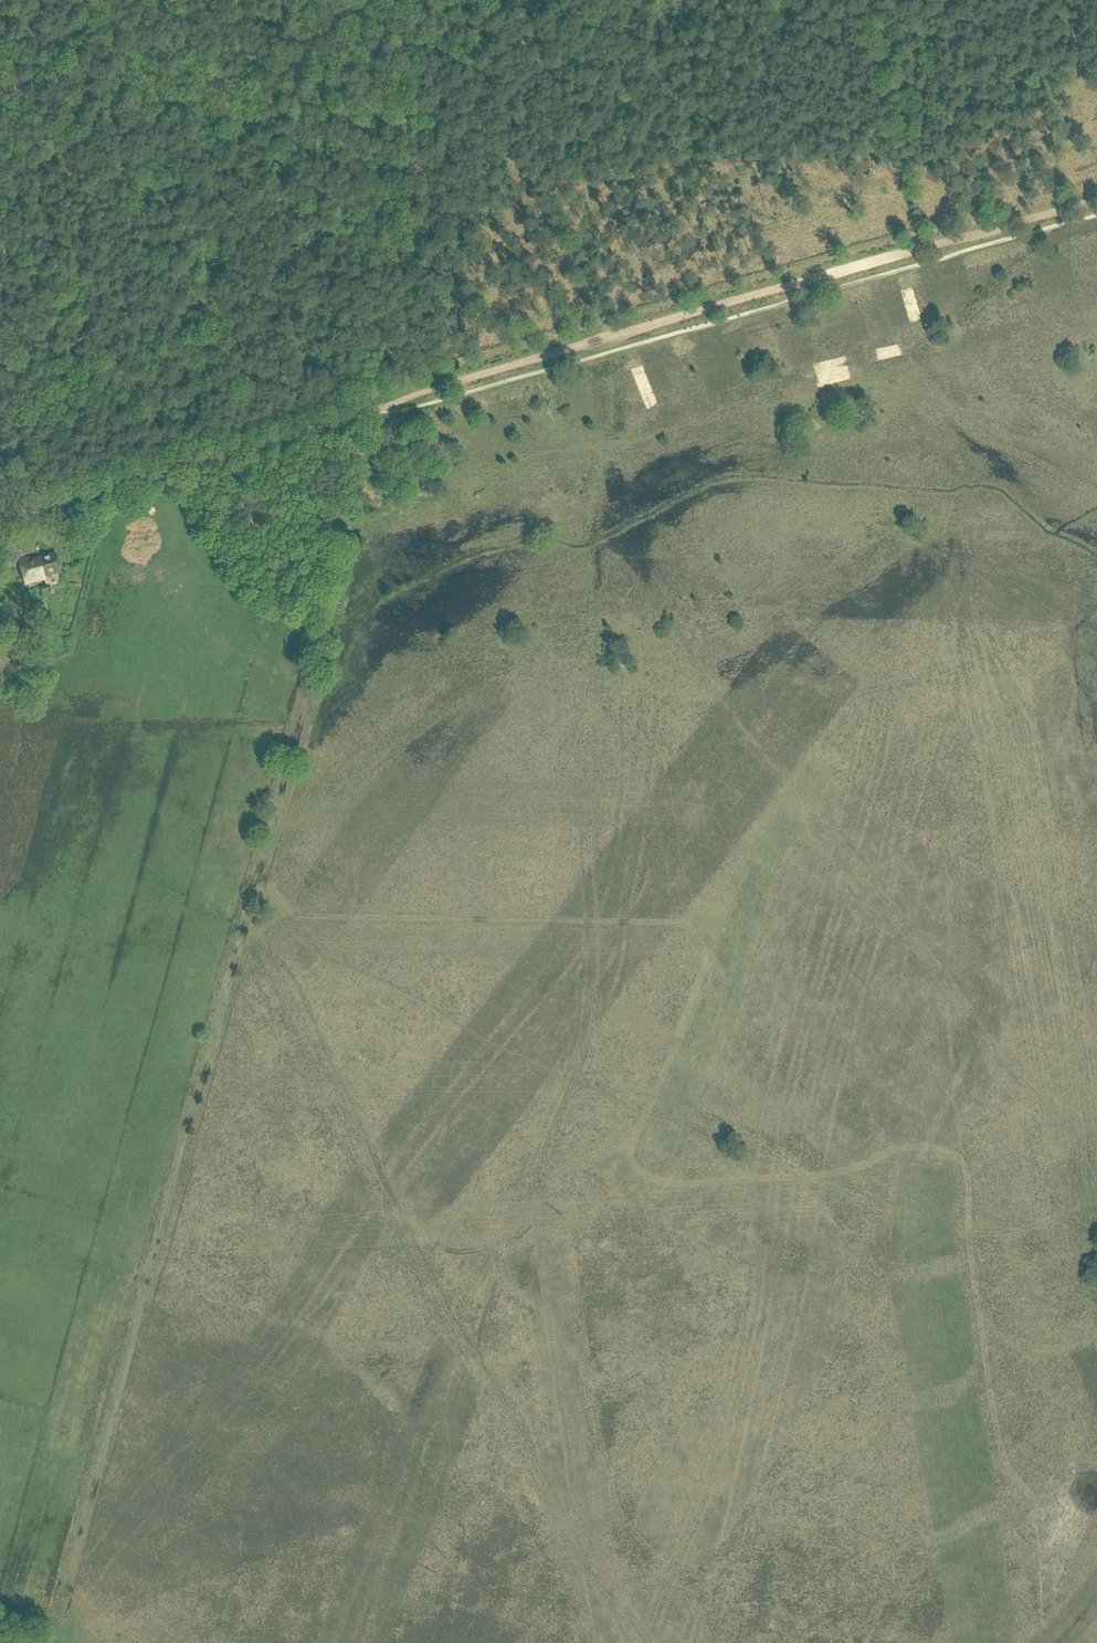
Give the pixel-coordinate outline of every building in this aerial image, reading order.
[(38,582),(37,579),(61,573),(56,553),(31,560),(30,557),(19,560),(26,586),(38,582)] [(38,603),(31,606),(34,614),(41,611),(38,603)]
